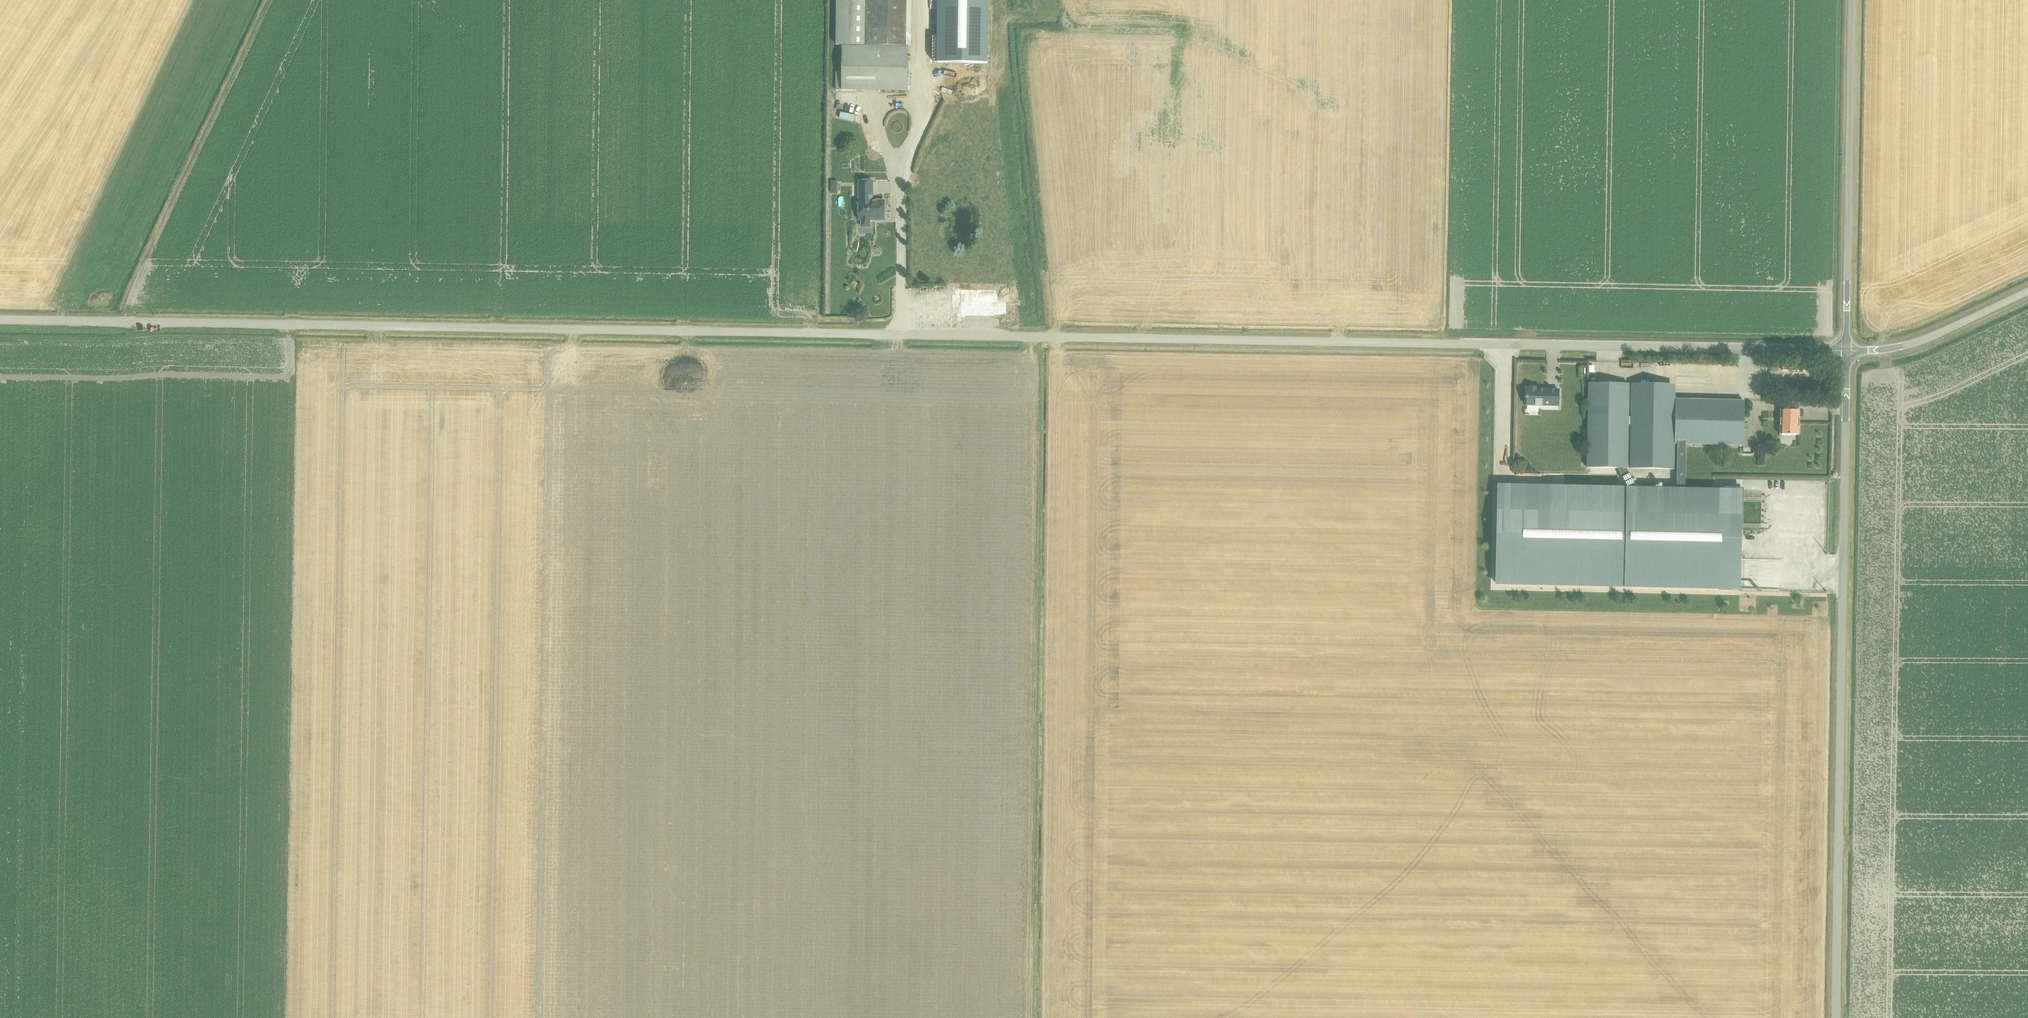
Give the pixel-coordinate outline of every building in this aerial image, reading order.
[(836,45),(842,46),(842,72),(836,72),(836,90),(867,91),(867,90),(906,90),(907,0),(837,0),(836,45)] [(938,28),(937,63),(965,63),(987,63),(988,50),(988,5),(988,0),(938,0),(938,28)] [(835,118),(850,120),(851,114),(836,112),(835,118)] [(866,181),(859,181),(859,207),(857,207),(857,214),(859,214),(859,216),(859,220),(875,220),(885,220),(885,216),(885,211),(882,211),(882,205),(882,201),(878,201),(872,201),(872,193),(872,181),(866,181)] [(1627,469),(1629,384),(1589,383),(1587,468),(1627,469)] [(1632,384),(1630,469),(1674,469),(1674,444),(1677,444),(1677,476),(1676,489),(1685,489),(1685,476),(1686,444),(1743,445),(1744,401),(1675,399),(1675,384),(1655,384),(1632,384)] [(1526,387),(1526,405),(1558,406),(1559,390),(1538,389),(1538,387),(1526,387)] [(1799,435),(1799,410),(1780,409),(1780,435),(1799,435)] [(1740,591),(1742,490),(1685,489),(1676,489),(1498,486),(1496,586),(1740,591)]
